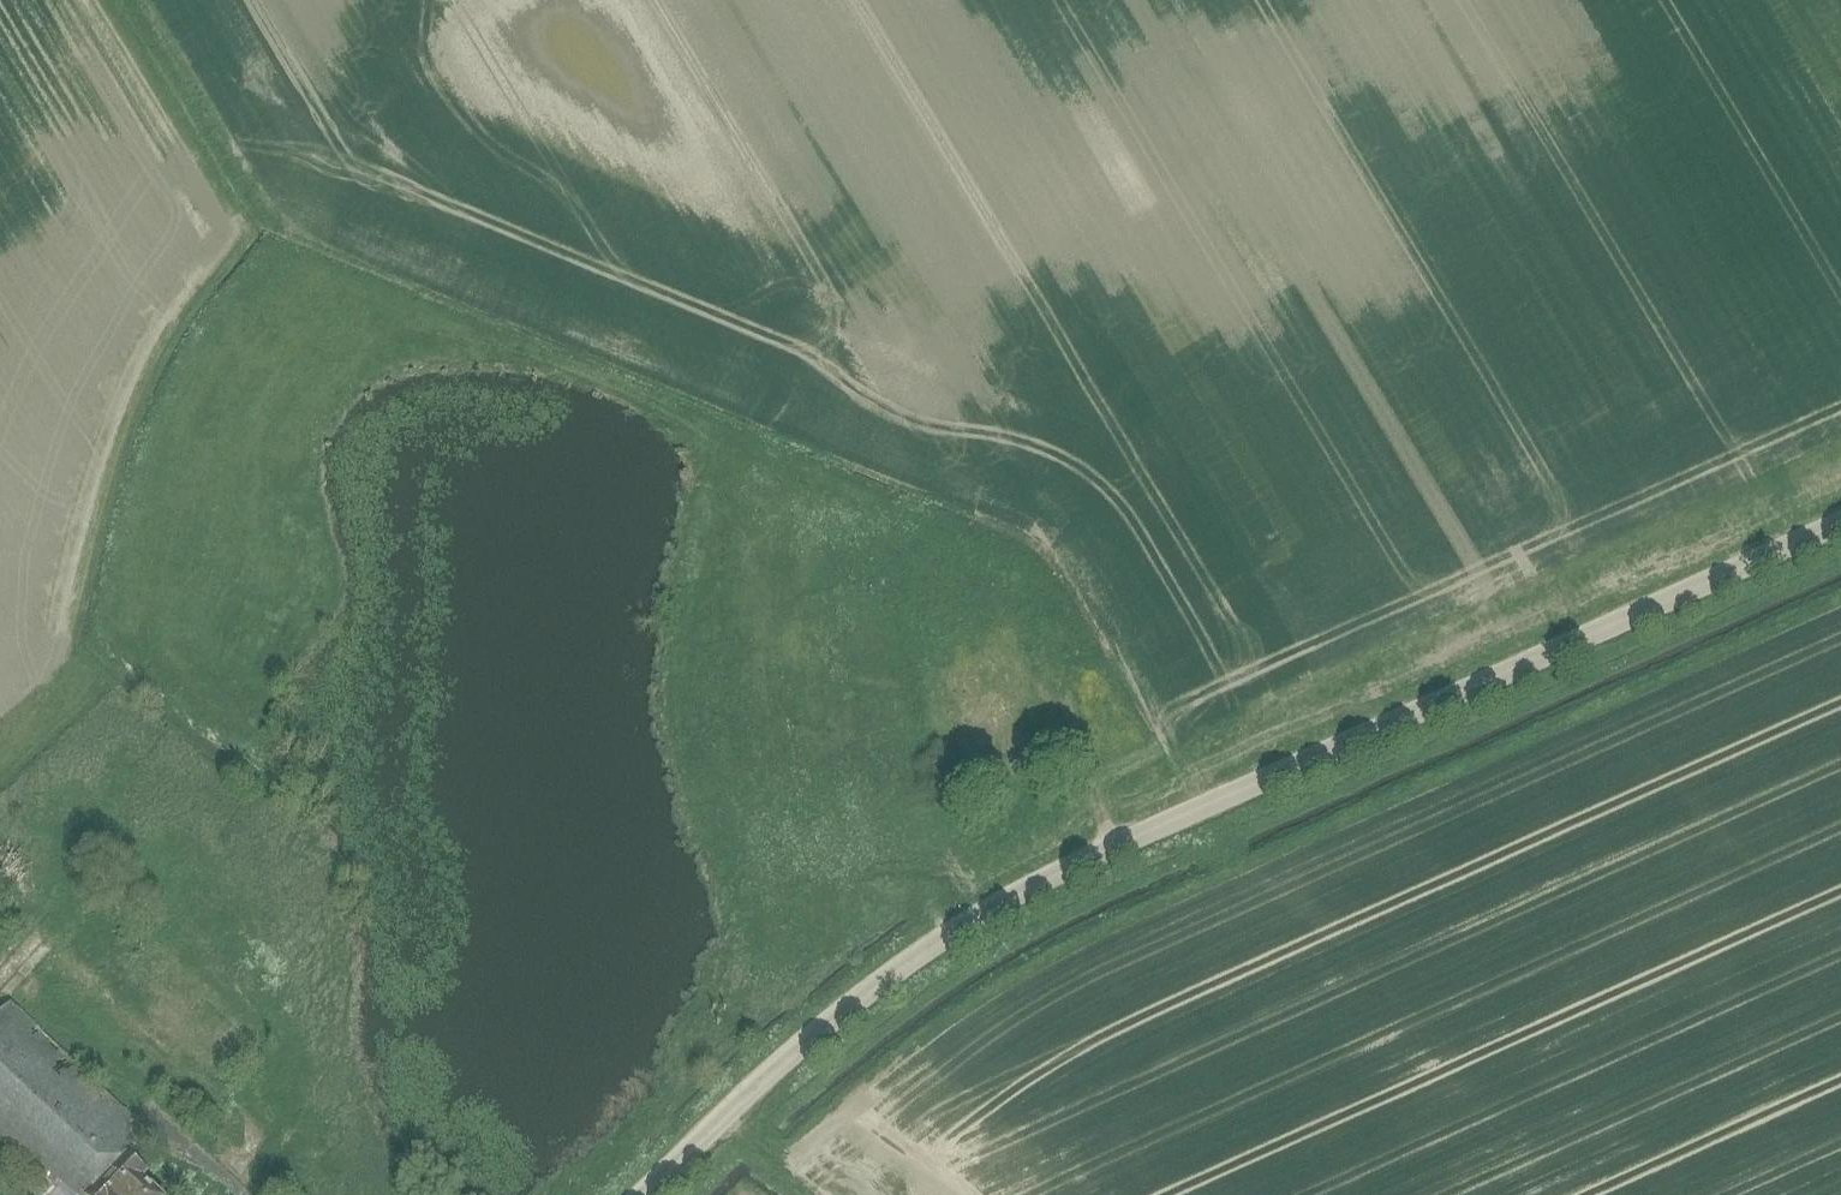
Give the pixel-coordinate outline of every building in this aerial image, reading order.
[(141,1178),(146,1173),(126,1155),(134,1145),(127,1126),(133,1120),(10,1004),(0,1015),(0,1140),(31,1170),(19,1183),(32,1194),(54,1194),(53,1194),(61,1186),(70,1194),(160,1194),(141,1178)]
